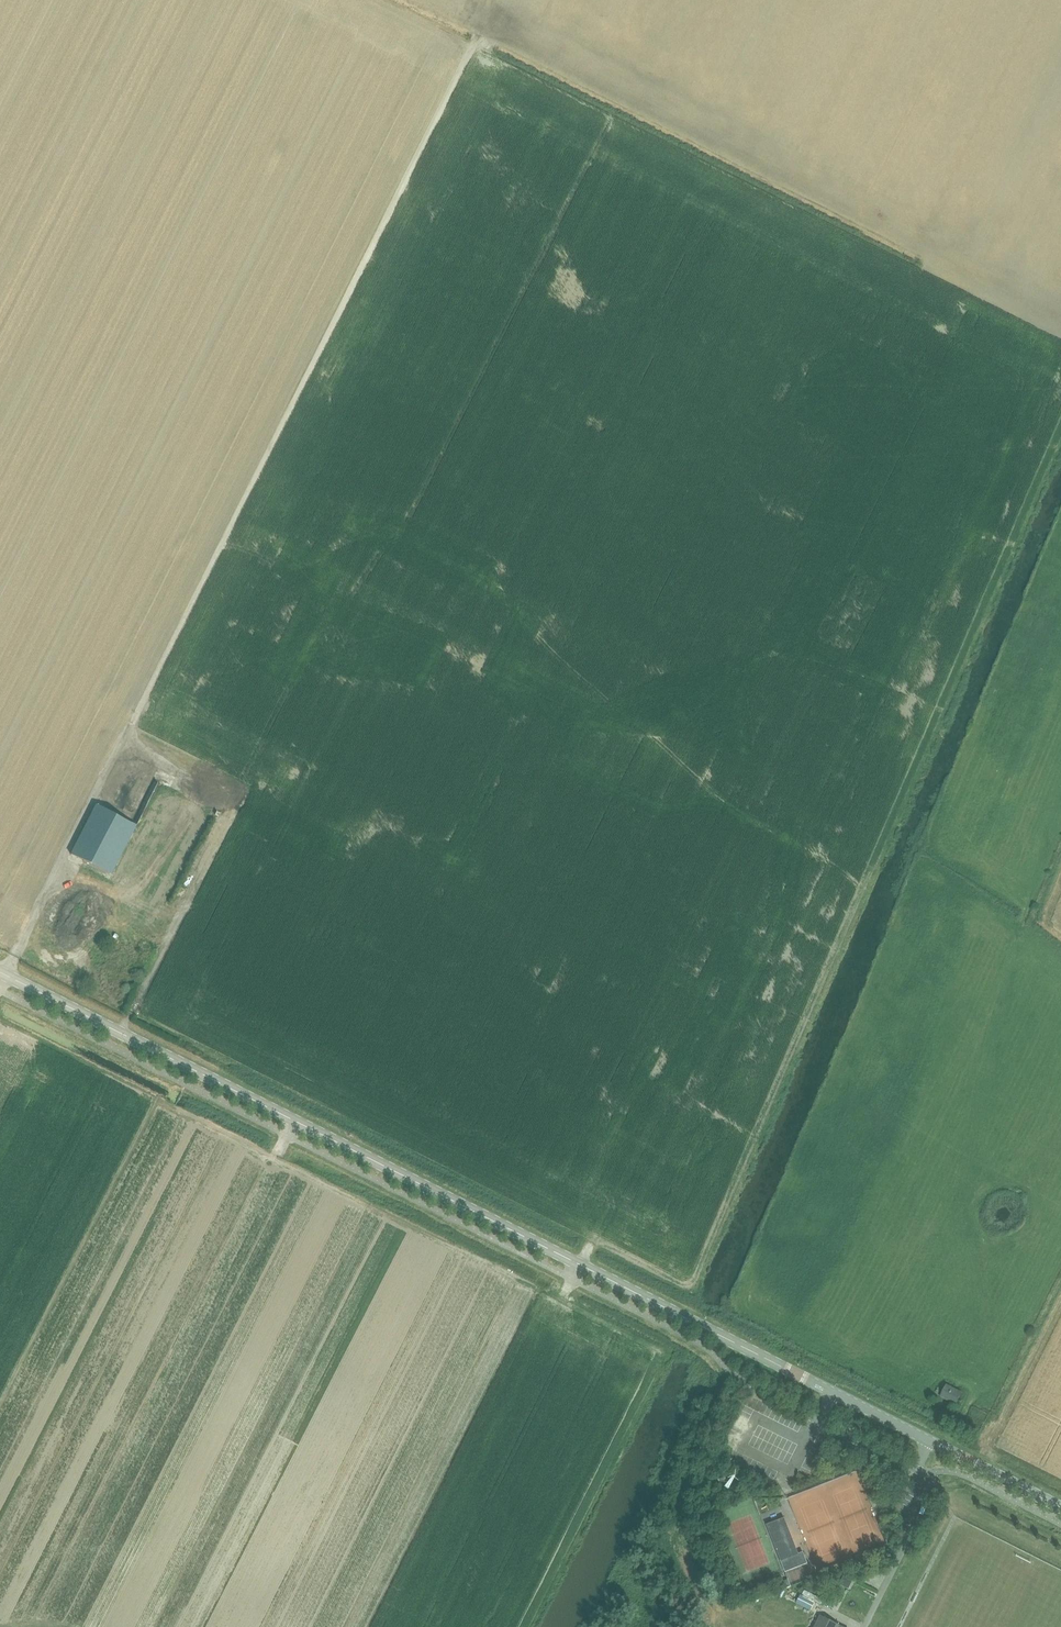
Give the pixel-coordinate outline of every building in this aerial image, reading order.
[(71,855),(111,875),(114,870),(137,826),(97,805),(71,855)] [(955,1404),(961,1393),(946,1385),(940,1397),(955,1404)] [(720,1486),(730,1482),(727,1476),(717,1480),(720,1486)] [(738,1533),(751,1530),(746,1513),(724,1519),(734,1553),(749,1548),(745,1534),(739,1536),(738,1533)] [(767,1526),(781,1562),(785,1573),(808,1564),(803,1553),(798,1555),(796,1550),(791,1551),(779,1521),(767,1526)] [(845,1574),(840,1584),(847,1588),(852,1578),(845,1574)] [(815,1602),(801,1594),(796,1604),(811,1611),(815,1602)] [(840,1626),(820,1616),(815,1626),(839,1626),(840,1626)]
